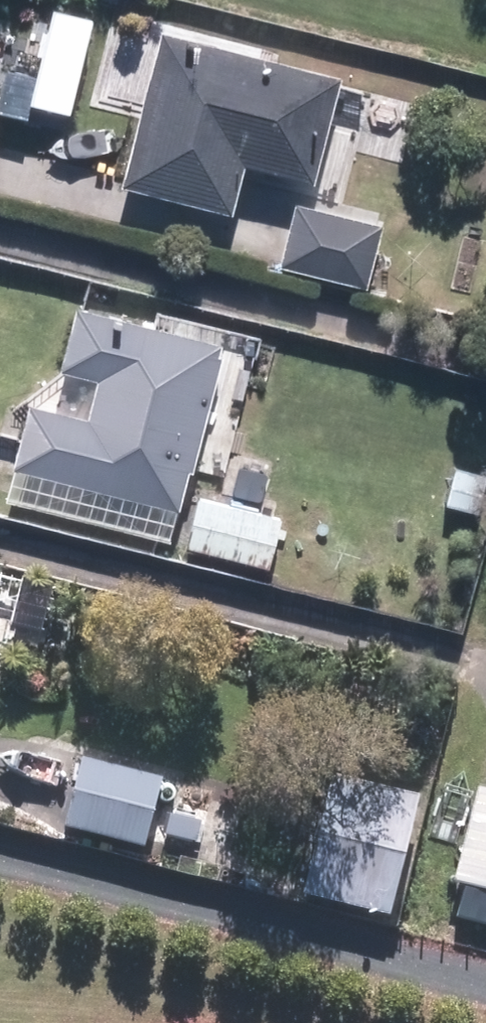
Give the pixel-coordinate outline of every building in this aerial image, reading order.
[(130,185),(239,215),(253,164),(322,183),(350,81),(172,32),(130,185)] [(286,268),(369,291),(386,230),(304,206),(286,268)] [(13,498),(178,543),(207,438),(227,443),(240,394),(219,389),(232,344),(86,304),(69,369),(107,380),(96,418),(39,404),(13,498)] [(485,513),(485,476),(464,469),(453,501),(485,513)] [(193,546),(274,565),(285,519),(205,499),(193,546)] [(70,831),(150,853),(169,784),(89,762),(70,831)] [(311,900),(396,922),(419,838),(332,816),(311,900)]
